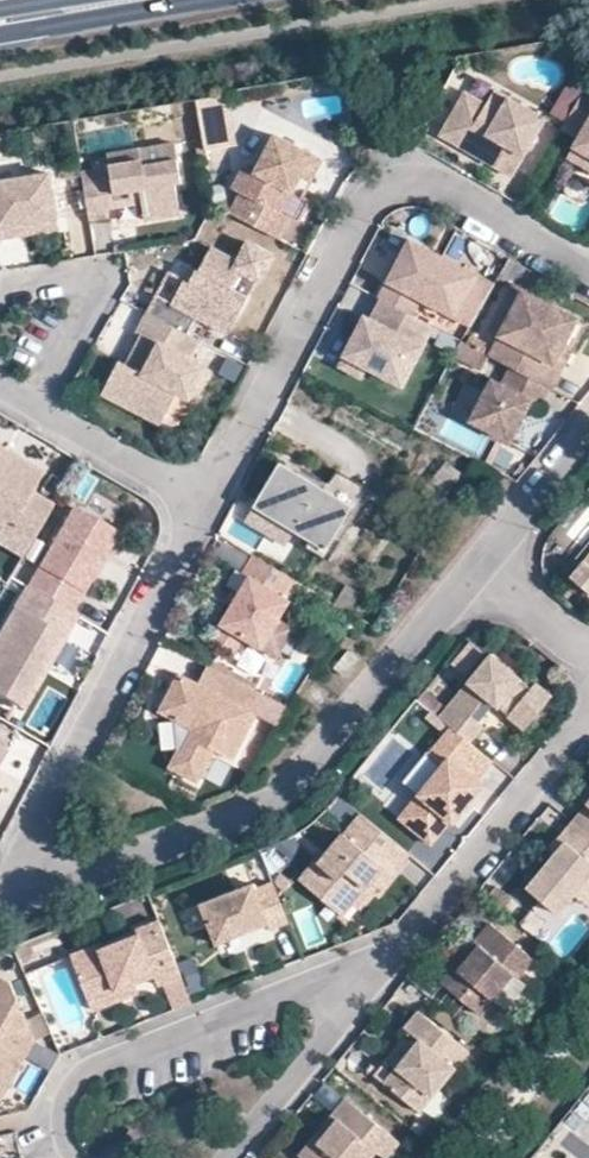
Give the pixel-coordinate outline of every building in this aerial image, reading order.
[(573,146),(588,155),(588,83),(562,128),(578,138),(573,146)] [(465,92),(444,128),(479,147),(474,154),(512,177),(546,119),(495,89),(486,104),(465,92)] [(228,94),(196,100),(204,148),(235,143),(228,94)] [(440,135),(474,154),(479,147),(444,128),(440,135)] [(241,193),(231,213),(279,239),(290,217),(280,212),(291,190),(310,153),(273,135),(255,172),(244,166),(233,189),(241,193)] [(177,144),(142,149),(145,166),(180,161),(177,144)] [(573,146),(568,157),(588,169),(588,155),(573,146)] [(143,190),(147,213),(182,207),(178,184),(183,183),(180,161),(145,166),(142,149),(108,155),(110,169),(82,173),(85,191),(116,186),(117,194),(143,190)] [(280,212),(290,217),(299,221),(310,200),(301,195),(320,158),(310,153),(291,190),(280,212)] [(56,219),(49,175),(0,183),(0,228),(56,219)] [(85,191),(90,220),(121,215),(117,194),(116,186),(85,191)] [(183,214),(182,207),(147,213),(148,220),(183,214)] [(0,240),(58,230),(56,219),(0,228),(0,238),(0,240)] [(112,245),(109,221),(92,223),(95,247),(112,245)] [(421,300),(471,326),(494,284),(409,240),(379,298),(382,299),(413,315),(421,300)] [(148,313),(187,333),(196,317),(232,335),(251,299),(233,289),(241,273),(259,283),(273,255),(247,242),(237,261),(211,247),(199,270),(196,269),(189,282),(184,279),(172,302),(157,294),(148,313)] [(504,272),(521,281),(526,271),(510,261),(504,272)] [(489,335),(499,340),(524,292),(514,287),(489,335)] [(550,388),(563,363),(556,360),(577,320),(524,292),(499,340),(490,356),(510,367),(550,388)] [(402,384),(433,325),(413,315),(382,299),(371,320),(366,331),(360,328),(345,354),(367,365),(402,384)] [(137,331),(145,335),(154,341),(139,370),(130,365),(121,361),(105,393),(126,404),(131,395),(167,414),(178,392),(196,401),(212,370),(191,359),(201,341),(187,333),(148,313),(147,312),(137,331)] [(371,320),(365,317),(360,328),(366,331),(371,320)] [(584,324),(577,320),(556,360),(563,363),(584,324)] [(145,335),(130,365),(139,370),(154,341),(145,335)] [(340,365),(361,376),(367,365),(345,354),(340,365)] [(550,388),(510,367),(501,383),(492,378),(470,421),(510,442),(532,400),(541,405),(550,388)] [(162,423),(167,414),(131,395),(126,404),(162,423)] [(3,450),(0,454),(0,461),(37,483),(42,473),(3,450)] [(420,493),(436,506),(460,472),(444,460),(420,493)] [(30,543),(52,505),(31,492),(37,483),(0,461),(0,525),(30,543)] [(321,545),(326,549),(353,506),(280,461),(253,505),(257,508),(321,545)] [(73,507),(27,587),(68,611),(114,531),(73,507)] [(30,543),(0,525),(0,545),(22,558),(30,543)] [(573,573),(588,586),(588,555),(573,573)] [(294,580),(254,556),(243,574),(249,578),(238,596),(232,606),(221,625),(244,639),(261,650),(290,601),(284,598),(294,580)] [(334,605),(348,613),(350,614),(361,591),(346,583),(333,604),(334,605)] [(26,586),(0,631),(0,698),(14,705),(55,633),(62,637),(74,615),(68,611),(27,587),(26,586)] [(232,606),(238,596),(232,592),(226,602),(232,606)] [(350,614),(348,613),(338,630),(339,631),(350,614)] [(244,639),(221,625),(212,640),(235,654),(244,639)] [(20,709),(62,637),(55,633),(14,705),(20,709)] [(440,718),(451,727),(469,742),(483,725),(470,715),(485,697),(525,729),(552,697),(536,683),(531,688),(491,655),(440,718)] [(259,694),(220,674),(211,692),(178,675),(160,709),(194,727),(171,770),(196,783),(213,752),(232,762),(256,715),(250,713),(259,694)] [(469,742),(451,727),(430,753),(433,755),(388,810),(431,844),(450,821),(453,823),(484,786),(476,780),(492,760),(469,742)] [(587,803),(588,801),(588,786),(579,797),(587,803)] [(572,821),(588,835),(588,801),(587,803),(572,821)] [(300,880),(322,898),(324,896),(343,894),(351,901),(359,907),(371,893),(376,886),(381,890),(393,875),(391,873),(408,852),(361,814),(344,834),(343,833),(319,863),(316,860),(300,880)] [(572,821),(559,837),(565,842),(553,857),(527,888),(558,913),(574,894),(588,875),(588,835),(572,821)] [(553,856),(565,842),(559,837),(548,851),(553,856)] [(574,894),(588,905),(588,904),(588,875),(574,894)] [(273,882),(254,890),(252,885),(200,905),(216,945),(267,926),(268,931),(289,923),(273,882)] [(341,914),(351,901),(343,894),(324,896),(322,898),(341,914)] [(137,926),(139,931),(141,937),(163,928),(159,918),(137,926)] [(480,1014),(493,999),(514,974),(518,977),(534,958),(490,923),(441,982),(480,1014)] [(179,972),(163,928),(141,937),(139,931),(100,946),(98,941),(70,952),(86,992),(113,982),(115,987),(135,979),(152,973),(156,982),(179,972)] [(548,970),(534,958),(518,977),(514,974),(493,999),(511,1014),(548,970)] [(4,1087),(16,1066),(9,1063),(8,1057),(12,1049),(23,1055),(33,1037),(8,978),(0,974),(0,1085),(4,1087)] [(138,989),(135,979),(115,987),(113,982),(86,992),(92,1007),(138,989)] [(418,1010),(403,1028),(418,1039),(393,1070),(385,1080),(421,1110),(436,1092),(468,1052),(418,1010)] [(16,1066),(23,1055),(12,1049),(8,1057),(9,1063),(16,1066)] [(298,1153),(304,1157),(366,1157),(375,1148),(384,1156),(398,1139),(345,1095),(298,1153)]
